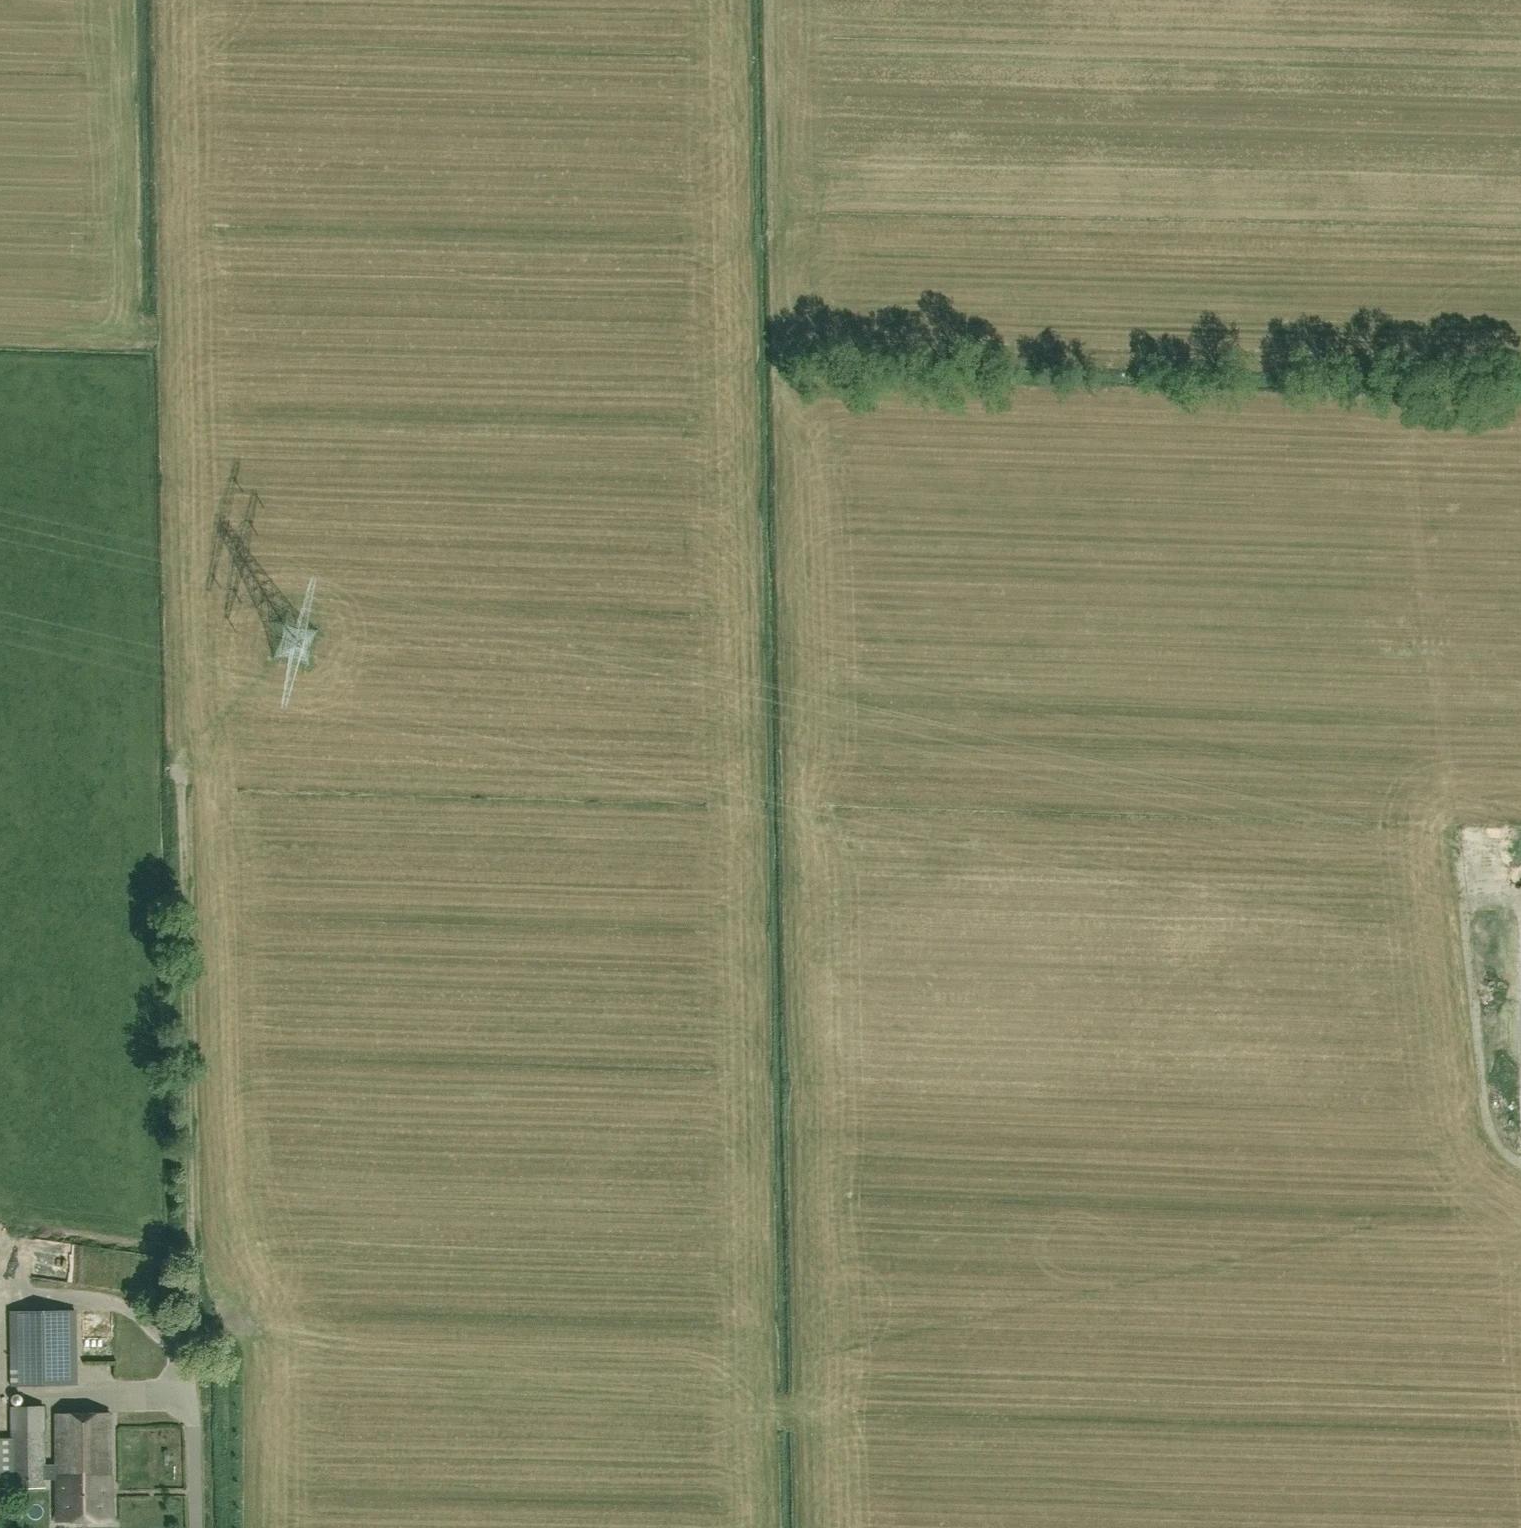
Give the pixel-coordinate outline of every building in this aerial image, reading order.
[(11,1312),(12,1385),(77,1384),(76,1311),(11,1312)] [(13,1488),(45,1488),(45,1478),(56,1478),(57,1520),(112,1520),(111,1412),(56,1413),(56,1464),(45,1465),(44,1406),(12,1406),(12,1439),(0,1439),(0,1488),(13,1488)]
